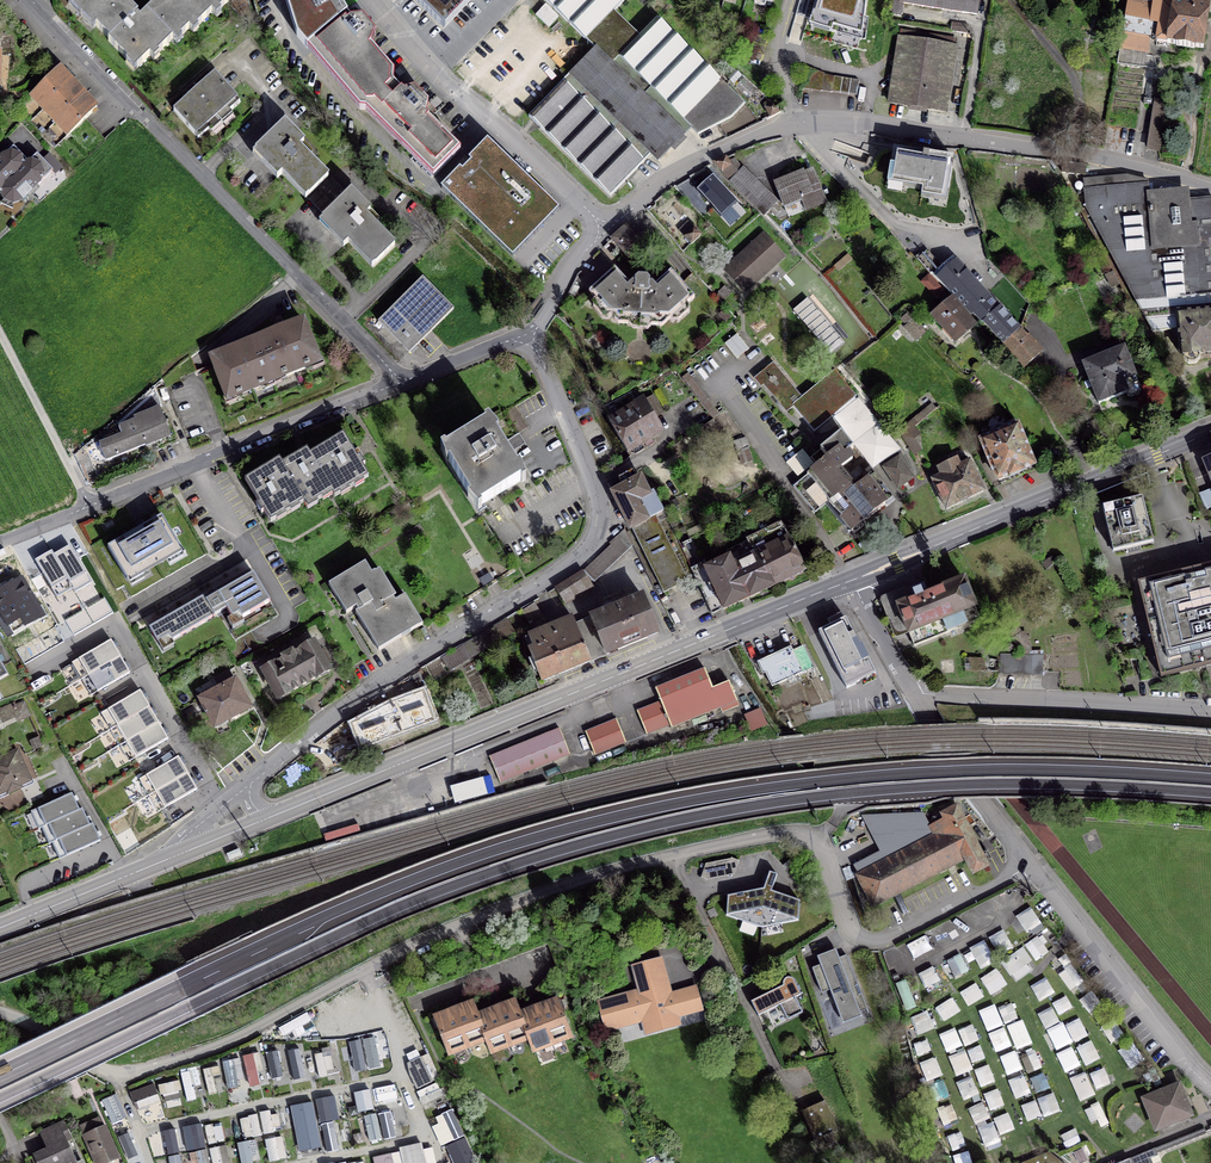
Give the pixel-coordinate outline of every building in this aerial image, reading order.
[(71,7),(138,73),(152,60),(157,65),(162,59),(160,57),(175,42),(178,45),(192,31),(195,34),(214,15),(218,20),(232,5),(227,0),(170,0),(166,5),(163,2),(144,22),(121,0),(78,0),(71,7)] [(307,48),(347,14),(339,0),(286,0),(297,36),(307,48)] [(443,28),(471,0),(415,0),(443,28)] [(612,65),(639,36),(614,11),(625,0),(545,0),(595,49),(612,65)] [(810,24),(861,38),(866,0),(817,0),(810,24)] [(977,14),(979,0),(893,0),(890,14),(901,16),(903,3),(977,14)] [(1151,37),(1157,0),(1128,0),(1117,63),(1157,69),(1154,56),(1147,55),(1149,36),(1151,37)] [(1151,37),(1157,38),(1163,1),(1174,3),(1174,0),(1157,0),(1151,37)] [(1209,8),(1174,3),(1163,1),(1157,38),(1157,41),(1176,44),(1176,45),(1194,48),(1194,46),(1203,48),(1209,8)] [(352,20),(347,14),(307,48),(359,110),(366,110),(433,177),(460,150),(425,115),(428,104),(424,100),(424,95),(419,95),(414,90),(403,93),(393,83),(394,72),(371,44),(375,34),(371,29),(372,24),(367,23),(363,18),(352,20)] [(657,18),(639,36),(612,65),(685,134),(691,128),(698,135),(731,118),(745,104),(657,18)] [(966,34),(968,24),(952,22),(950,31),(966,34)] [(956,47),(899,38),(889,103),(946,111),(956,47)] [(658,161),(685,134),(612,65),(595,49),(593,51),(587,45),(575,58),(574,57),(560,71),(566,78),(529,116),(610,196),(651,154),(658,161)] [(100,107),(62,68),(31,98),(68,137),(100,107)] [(199,137),(239,102),(216,75),(176,110),(199,137)] [(1155,105),(1148,148),(1159,149),(1166,102),(1155,100),(1158,81),(1147,79),(1143,103),(1155,105)] [(771,118),(781,112),(772,101),(765,108),(771,118)] [(286,124),(255,155),(278,179),(282,175),(307,200),(329,179),(299,148),(304,143),(286,124)] [(487,141),(442,189),(512,258),(559,210),(487,141)] [(947,198),(952,166),(928,162),(929,155),(893,149),(888,181),(923,187),(922,194),(947,198)] [(11,208),(19,206),(44,183),(46,174),(36,163),(28,166),(14,151),(6,153),(0,159),(0,196),(11,208)] [(731,167),(726,158),(714,163),(722,172),(731,167)] [(1085,175),(1087,165),(1064,162),(1062,173),(1085,175)] [(737,163),(731,167),(722,172),(734,186),(764,214),(766,214),(777,204),(737,163)] [(826,201),(817,179),(812,181),(808,171),(804,172),(804,171),(773,184),(781,203),(794,197),(795,200),(801,198),(805,210),(826,201)] [(697,188),(690,176),(674,186),(684,196),(697,188)] [(1149,200),(1147,181),(1127,176),(1084,180),(1087,208),(1153,332),(1179,329),(1181,355),(1183,355),(1184,360),(1189,364),(1196,363),(1200,358),(1200,353),(1210,352),(1210,198),(1149,200)] [(351,190),(320,221),(344,245),(348,242),(372,267),(394,245),(364,214),(370,209),(351,190)] [(701,235),(687,221),(678,230),(691,244),(701,235)] [(628,252),(642,239),(629,224),(614,236),(615,237),(613,240),(616,243),(618,241),(628,252)] [(764,234),(724,271),(744,293),(784,256),(764,234)] [(931,274),(933,275),(941,268),(927,253),(924,253),(922,255),(919,251),(915,251),(913,255),(930,274),(931,274)] [(953,257),(941,268),(933,275),(938,280),(970,314),(973,310),(1004,344),(1020,330),(953,257)] [(618,324),(641,325),(643,277),(638,276),(635,279),(635,282),(631,286),(615,269),(589,292),(618,324)] [(647,277),(643,277),(641,325),(662,326),(694,298),(671,272),(654,287),(650,283),(650,280),(647,277)] [(1119,283),(1113,272),(1107,276),(1113,287),(1119,283)] [(424,282),(379,326),(411,358),(455,314),(424,282)] [(955,301),(933,318),(943,329),(942,330),(952,341),(974,322),(955,301)] [(907,328),(918,339),(925,333),(918,324),(908,313),(901,319),(907,326),(905,327),(907,328)] [(211,358),(228,402),(328,364),(311,320),(211,358)] [(1025,366),(1040,352),(1020,330),(1004,344),(1025,366)] [(767,340),(769,343),(775,339),(769,331),(760,339),(763,343),(767,340)] [(1141,391),(1124,348),(1083,364),(1099,404),(1127,392),(1128,396),(1131,397),(1139,394),(1141,391)] [(801,398),(772,364),(765,370),(769,376),(769,381),(764,384),(786,411),(793,406),(814,431),(856,396),(839,376),(840,375),(834,370),(801,398)] [(718,414),(687,373),(681,378),(713,418),(718,414)] [(870,394),(876,389),(866,377),(860,382),(870,394)] [(645,400),(610,420),(628,452),(662,431),(654,417),(662,412),(653,397),(645,401),(645,400)] [(107,461),(172,436),(161,405),(134,416),(136,421),(118,427),(122,436),(100,444),(107,461)] [(989,426),(990,432),(1015,421),(1018,427),(1020,426),(1014,419),(1006,422),(1001,418),(994,418),(990,421),(989,423),(989,426)] [(903,437),(914,427),(917,424),(913,419),(899,432),(903,437)] [(1033,464),(1018,427),(1015,421),(990,432),(984,435),(983,440),(981,441),(997,479),(1033,464)] [(488,424),(443,451),(481,512),(526,485),(488,424)] [(919,433),(914,427),(903,437),(914,454),(920,450),(912,438),(919,433)] [(884,505),(886,507),(894,500),(870,469),(850,485),(841,473),(846,469),(844,466),(852,460),(847,453),(853,448),(841,433),(811,458),(818,467),(793,487),(812,512),(827,500),(854,533),(865,524),(864,522),(884,505)] [(279,461),(247,480),(271,521),(304,502),(307,508),(332,494),(334,498),(368,478),(343,436),(310,455),(307,449),(281,464),(279,461)] [(984,490),(967,457),(962,456),(938,468),(941,475),(932,479),(946,508),(984,490)] [(884,468),(898,488),(913,478),(899,457),(884,468)] [(633,531),(663,594),(687,582),(656,519),(658,518),(639,479),(611,492),(631,532),(633,531)] [(1142,497),(1102,507),(1113,552),(1153,542),(1142,497)] [(124,585),(182,553),(159,509),(98,541),(124,585)] [(755,554),(757,553),(773,586),(805,570),(799,558),(789,538),(788,538),(780,524),(748,540),(748,541),(755,554)] [(584,571),(596,583),(635,547),(624,535),(584,571)] [(733,565),(749,597),(773,586),(757,553),(755,554),(748,541),(727,551),(729,557),(733,565)] [(70,544),(54,553),(73,588),(75,591),(91,583),(70,544)] [(52,550),(35,559),(57,597),(73,588),(54,553),(52,550)] [(724,609),(749,597),(733,565),(729,557),(708,568),(704,562),(696,566),(717,612),(723,608),(724,609)] [(380,652),(424,626),(407,599),(397,605),(395,601),(399,598),(382,571),(374,576),(368,566),(332,588),(349,616),(359,610),(362,614),(359,616),(380,652)] [(1210,664),(1210,566),(1139,584),(1161,676),(1210,664)] [(235,630),(274,607),(251,570),(152,629),(163,648),(223,612),(235,630)] [(567,604),(592,587),(583,572),(557,589),(567,604)] [(0,591),(0,617),(8,630),(20,624),(25,633),(46,618),(23,578),(0,591)] [(910,601),(898,606),(914,646),(980,620),(964,580),(928,594),(924,582),(905,589),(910,601)] [(609,657),(662,635),(646,595),(593,617),(609,657)] [(530,627),(544,619),(536,605),(522,613),(530,627)] [(543,684),(592,663),(573,618),(529,636),(534,648),(529,650),(543,684)] [(851,642),(856,639),(846,618),(819,632),(846,688),(876,674),(868,658),(861,662),(851,642)] [(451,675),(516,635),(508,621),(442,661),(451,675)] [(281,703),(334,672),(316,640),(263,672),(281,703)] [(78,662),(97,694),(130,676),(111,643),(78,662)] [(813,667),(803,647),(793,652),(791,648),(785,651),(787,655),(762,666),(772,687),(813,667)] [(1032,655),(1001,654),(1000,673),(1031,674),(1032,655)] [(1042,674),(1043,655),(1032,655),(1031,674),(1042,674)] [(0,661),(0,681),(9,676),(0,661)] [(673,730),(739,704),(730,682),(714,689),(706,669),(657,688),(662,700),(638,710),(647,734),(671,725),(673,730)] [(216,730),(257,706),(239,676),(199,699),(216,730)] [(359,749),(438,721),(426,686),(391,699),(347,721),(359,749)] [(108,712),(135,760),(168,742),(140,693),(108,712)] [(0,708),(0,719),(3,725),(16,720),(17,724),(32,717),(24,701),(16,705),(15,702),(0,708)] [(595,753),(625,740),(616,720),(587,732),(595,753)] [(502,781),(570,753),(559,726),(490,753),(502,781)] [(39,738),(29,742),(33,752),(43,747),(39,738)] [(18,751),(0,759),(0,799),(33,784),(18,751)] [(146,779),(164,811),(197,792),(178,760),(146,779)] [(487,793),(483,776),(451,784),(455,801),(487,793)] [(72,796),(38,811),(46,829),(48,828),(79,812),(72,796)] [(895,850),(898,855),(859,876),(874,905),(965,858),(973,873),(988,866),(986,862),(991,859),(987,851),(981,854),(957,806),(934,818),(938,825),(932,829),(935,836),(923,842),(920,837),(895,850)] [(48,828),(55,844),(90,828),(83,812),(48,828)] [(94,827),(59,842),(66,860),(100,843),(94,827)] [(230,861),(243,855),(240,849),(227,854),(230,861)] [(798,920),(799,900),(772,891),(777,874),(770,872),(764,888),(728,896),(726,915),(762,927),(798,920)] [(843,1023),(862,1016),(860,1012),(867,1009),(847,956),(847,955),(846,955),(839,958),(836,949),(817,956),(820,965),(813,968),(812,968),(812,969),(821,992),(822,992),(822,993),(823,993),(823,992),(830,990),(843,1023)] [(676,1015),(700,1008),(695,989),(673,995),(663,956),(631,965),(638,992),(601,1002),(608,1028),(648,1017),(652,1031),(654,1031),(653,1030),(676,1023),(677,1025),(678,1024),(676,1015)] [(795,998),(801,995),(795,981),(794,980),(793,979),(792,978),(791,978),(790,977),(789,977),(788,977),(787,978),(785,978),(785,979),(784,980),(783,981),(783,983),(783,984),(783,985),(751,1001),(758,1016),(780,1005),(788,1020),(803,1012),(795,998)] [(519,1043),(528,1039),(533,1052),(544,1048),(543,1045),(560,1038),(561,1041),(572,1037),(557,998),(520,1013),(515,1000),(478,1014),(473,1001),(434,1016),(449,1055),(460,1051),(459,1048),(475,1041),(477,1044),(486,1041),(491,1053),(502,1049),(501,1046),(518,1040),(519,1043)] [(421,1057),(407,1064),(419,1088),(432,1081),(421,1057)] [(1145,1099),(1157,1129),(1191,1115),(1178,1085),(1145,1099)] [(838,1130),(825,1101),(802,1111),(815,1141),(810,1144),(815,1155),(838,1145),(832,1134),(838,1130)] [(84,1136),(96,1162),(98,1162),(117,1155),(105,1127),(101,1128),(97,1119),(81,1126),(85,1135),(84,1136)] [(64,1121),(41,1132),(45,1141),(49,1139),(53,1146),(34,1154),(38,1162),(83,1162),(82,1160),(76,1162),(66,1141),(72,1138),(64,1121)] [(1204,1129),(1119,1162),(1152,1162),(1150,1158),(1158,1155),(1157,1153),(1206,1134),(1204,1129)] [(1049,1152),(1021,1162),(1063,1162),(1049,1152)]
